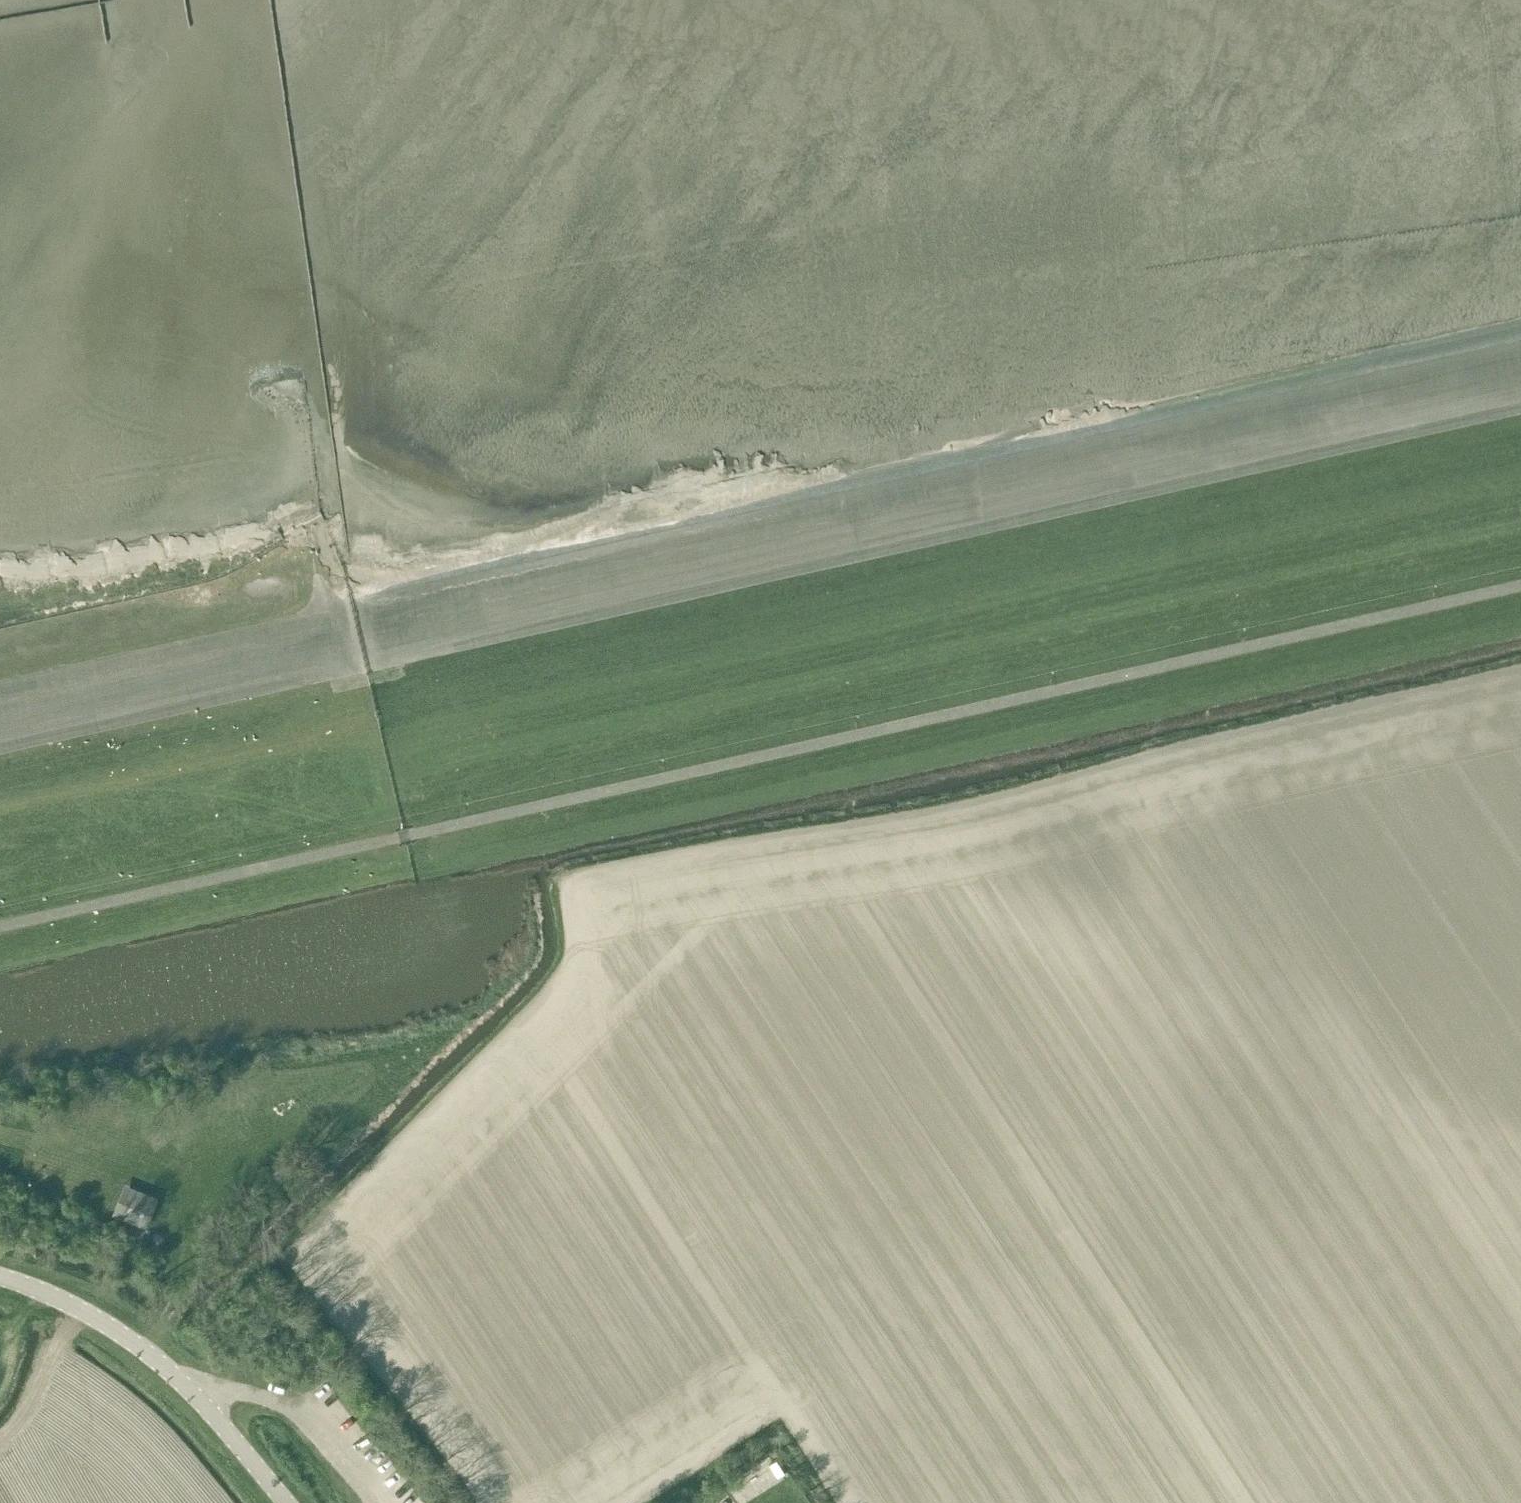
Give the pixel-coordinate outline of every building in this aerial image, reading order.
[(128,1193),(122,1208),(141,1215),(147,1200),(128,1193)]
